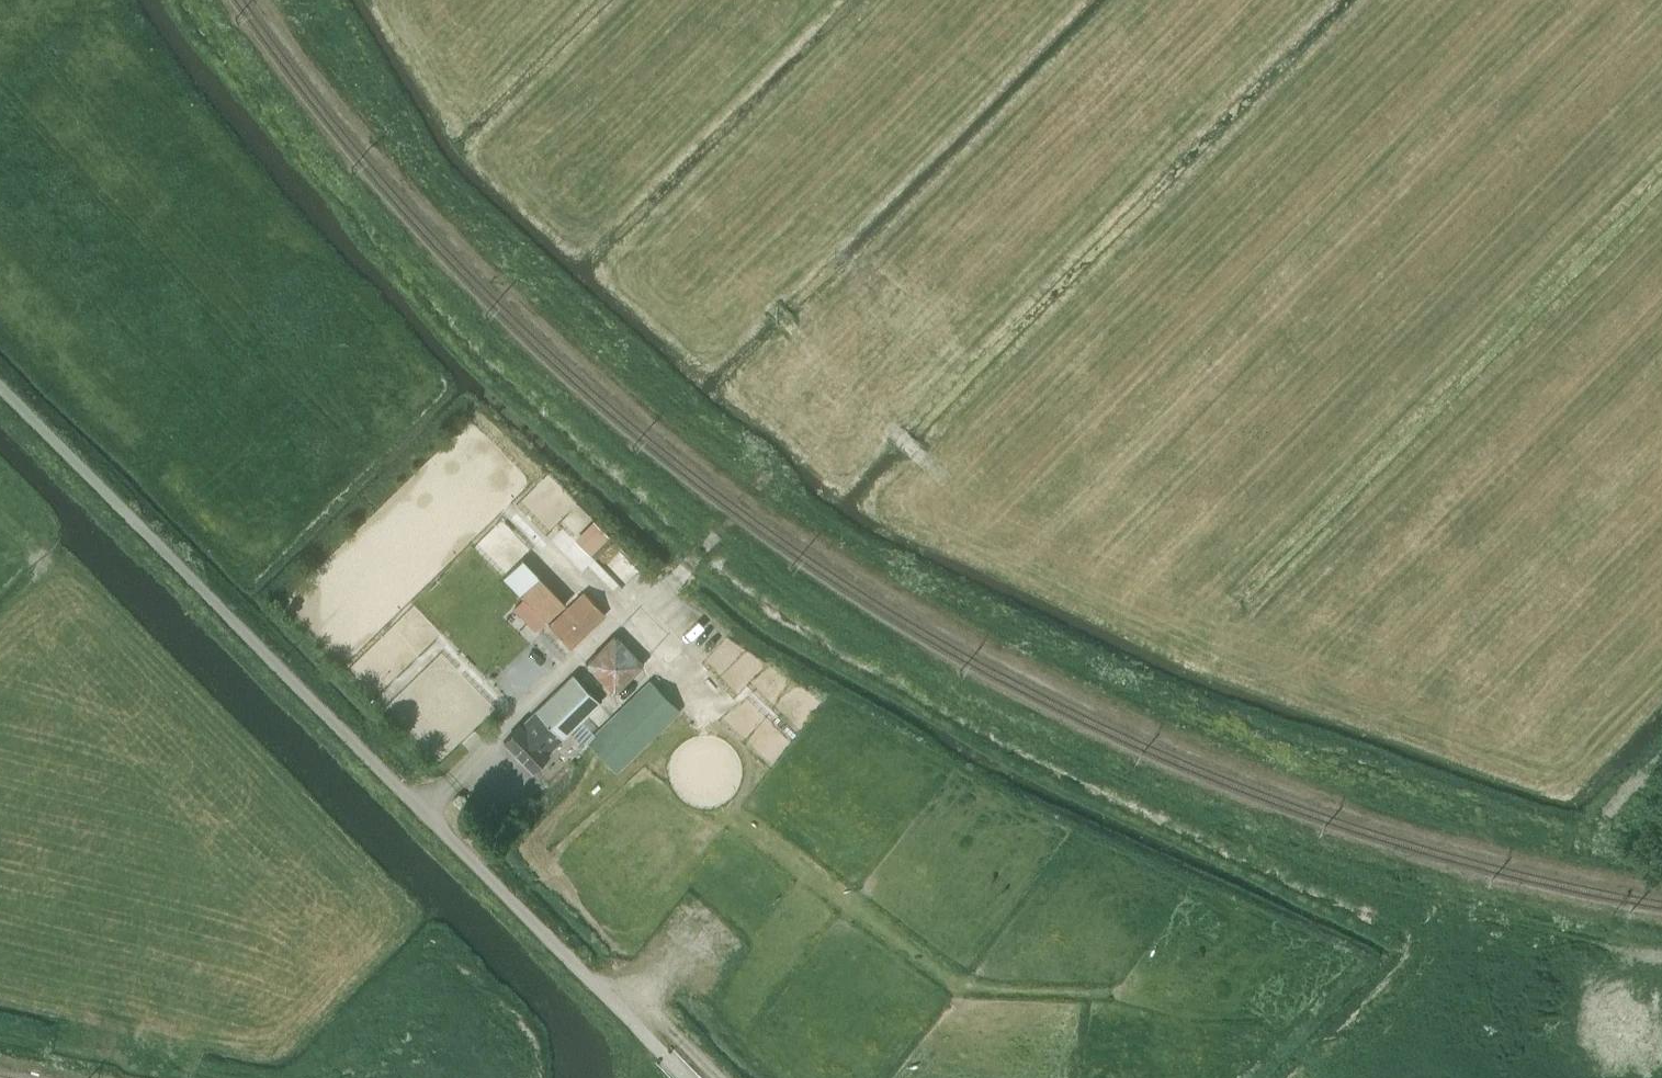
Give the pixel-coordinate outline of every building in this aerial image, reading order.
[(545,621),(565,603),(522,558),(503,576),(545,621)] [(570,647),(606,614),(583,590),(547,623),(570,647)] [(569,730),(599,701),(572,672),(502,740),(531,769),(548,752),(547,751),(554,744),(568,759),(583,744),(569,730)] [(680,710),(650,679),(586,740),(616,772),(680,710)] [(735,775),(736,770),(735,765),(734,759),(731,754),(727,749),(724,746),(719,743),(711,741),(707,740),(700,741),(695,742),(690,744),(685,748),(680,754),(678,759),(676,764),(675,770),(676,777),(678,782),(680,787),(684,792),(690,796),(695,799),(700,800),(706,800),(711,800),(716,799),(722,796),(727,792),(731,786),(734,781),(735,775)]
